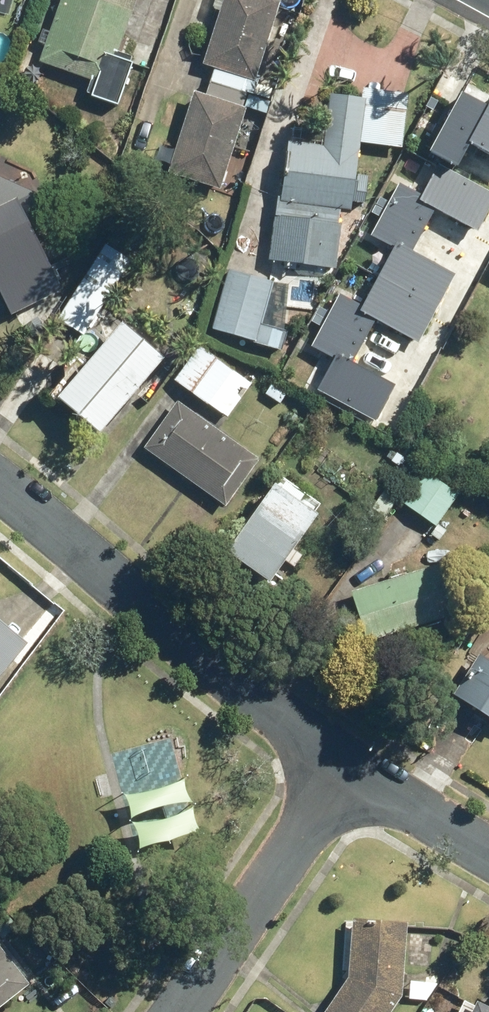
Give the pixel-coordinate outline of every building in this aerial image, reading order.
[(40,62),(92,81),(87,93),(93,95),(92,97),(118,106),(133,64),(130,63),(132,57),(119,53),(138,0),(62,0),(40,62)] [(279,0),(224,0),(204,66),(215,69),(211,82),(246,93),(246,92),(254,95),(260,78),(257,77),(267,44),(286,50),(292,31),(274,26),(281,1),(279,0)] [(428,147),(457,162),(468,139),(488,149),(488,94),(487,97),(459,83),(428,147)] [(207,96),(194,92),(168,174),(221,190),(247,109),(243,108),(247,96),(210,85),(207,96)] [(322,146),(289,142),(282,198),(277,197),(269,261),(337,269),(342,225),(340,225),(342,210),(351,211),(352,203),(365,204),(369,177),(356,176),(360,144),(403,149),(409,95),(363,89),(362,100),(328,96),(322,146)] [(384,204),(423,225),(435,202),(481,227),(488,213),(488,189),(438,162),(422,192),(397,179),(384,204)] [(0,178),(0,294),(11,316),(62,291),(31,227),(49,219),(37,194),(0,178)] [(423,225),(384,204),(371,228),(396,241),(379,273),(440,305),(458,271),(412,246),(423,225)] [(131,262),(105,245),(58,320),(84,336),(131,262)] [(289,286),(228,272),(212,329),(283,351),(291,324),(285,322),(289,286)] [(339,291),(325,315),(364,336),(376,314),(423,339),(440,305),(379,273),(363,304),(339,291)] [(336,354),(320,383),(377,414),(395,381),(352,358),(364,336),(325,315),(311,341),(336,354)] [(123,325),(58,400),(100,436),(165,361),(123,325)] [(252,385),(200,347),(175,381),(208,405),(209,404),(228,418),(252,385)] [(260,460),(178,402),(145,449),(227,507),(260,460)] [(459,495),(427,473),(405,505),(437,527),(459,495)] [(319,517),(275,486),(227,555),(270,585),(319,517)] [(443,565),(352,593),(367,643),(459,615),(443,565)] [(0,621),(0,679),(28,644),(0,621)] [(478,653),(452,694),(488,717),(488,660),(478,653)] [(352,918),(347,977),(323,1011),(390,1011),(401,995),(406,922),(352,918)] [(30,985),(0,947),(0,1009),(30,985)] [(476,1000),(470,1011),(488,1011),(488,1007),(476,1000)]
